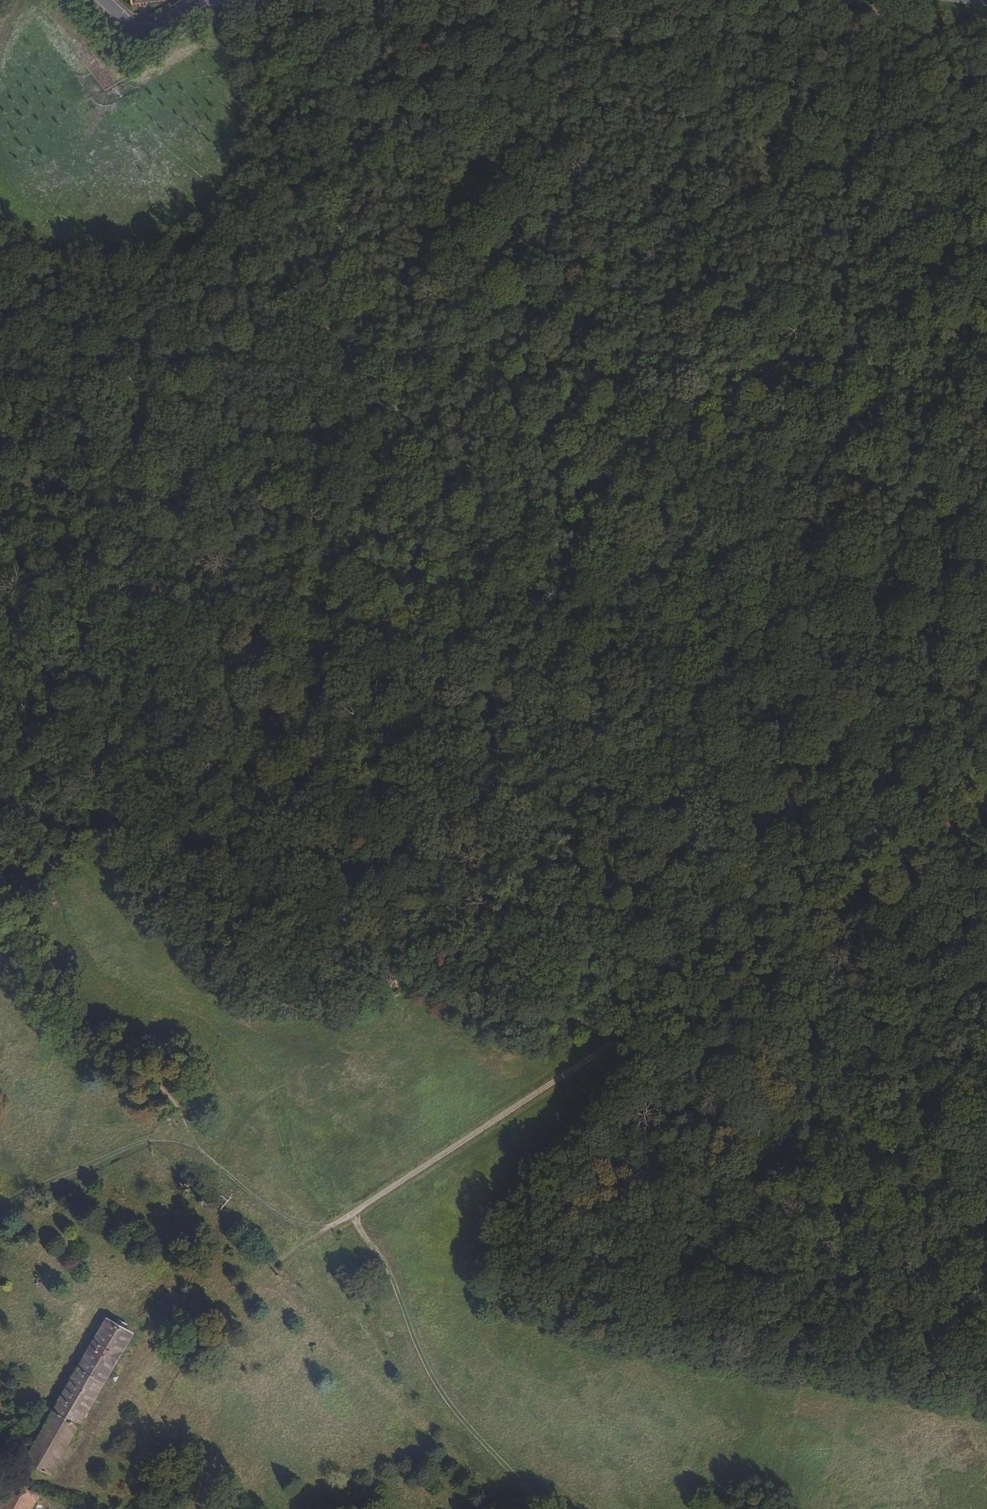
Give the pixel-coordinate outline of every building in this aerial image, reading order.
[(51,1477),(135,1333),(108,1318),(24,1461),(51,1477)] [(43,1502),(17,1491),(7,1508),(39,1508),(43,1502)]
